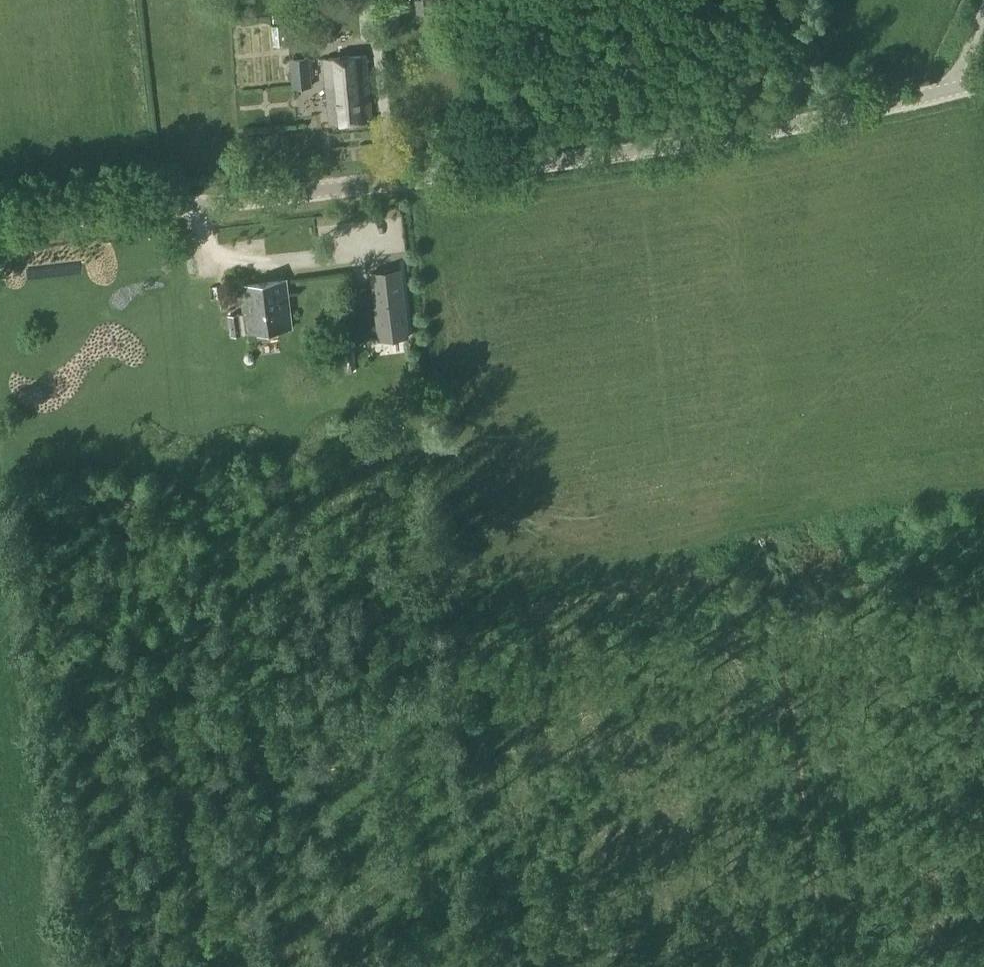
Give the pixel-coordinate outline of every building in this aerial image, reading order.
[(416,13),(436,11),(435,0),(415,0),(416,13)] [(322,60),(329,124),(371,119),(365,56),(322,60)] [(289,59),(292,88),(310,86),(308,57),(289,59)] [(398,271),(370,274),(378,342),(406,338),(398,271)] [(277,283),(221,290),(227,334),(282,327),(277,283)]
